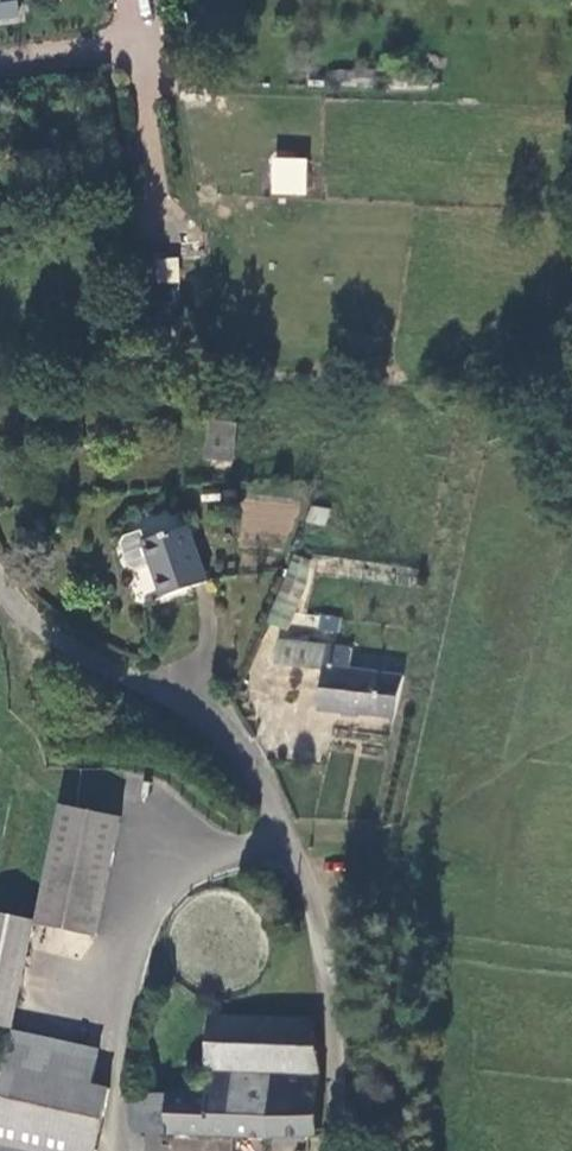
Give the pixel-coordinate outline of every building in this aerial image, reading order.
[(22,20),(17,0),(5,0),(0,1),(0,24),(22,20)] [(271,156),(270,195),(307,196),(308,157),(271,156)] [(178,258),(157,258),(156,282),(178,282),(178,258)] [(238,424),(211,422),(209,463),(235,465),(238,424)] [(332,512),(310,507),(307,524),(329,529),(332,512)] [(210,587),(190,529),(143,545),(163,603),(210,587)] [(308,591),(314,559),(295,555),(289,586),(269,625),(289,633),(308,591)] [(321,712),(395,721),(405,677),(351,670),(355,650),(279,640),(277,669),(328,673),(321,712)] [(60,801),(37,917),(36,923),(99,935),(123,813),(60,801)] [(0,910),(0,1025),(14,1028),(36,923),(37,917),(0,910)] [(321,1139),(320,1075),(315,1020),(211,1014),(207,1079),(187,1078),(186,1092),(166,1092),(165,1133),(231,1135),(297,1138),(296,1150),(308,1150),(309,1138),(321,1139)] [(100,1049),(13,1030),(5,1063),(94,1081),(100,1049)] [(111,1084),(94,1081),(5,1063),(0,1062),(0,1147),(22,1150),(98,1150),(111,1084)] [(129,1131),(165,1133),(166,1092),(138,1092),(130,1092),(129,1131)] [(231,1135),(232,1150),(296,1150),(297,1138),(231,1135)]
